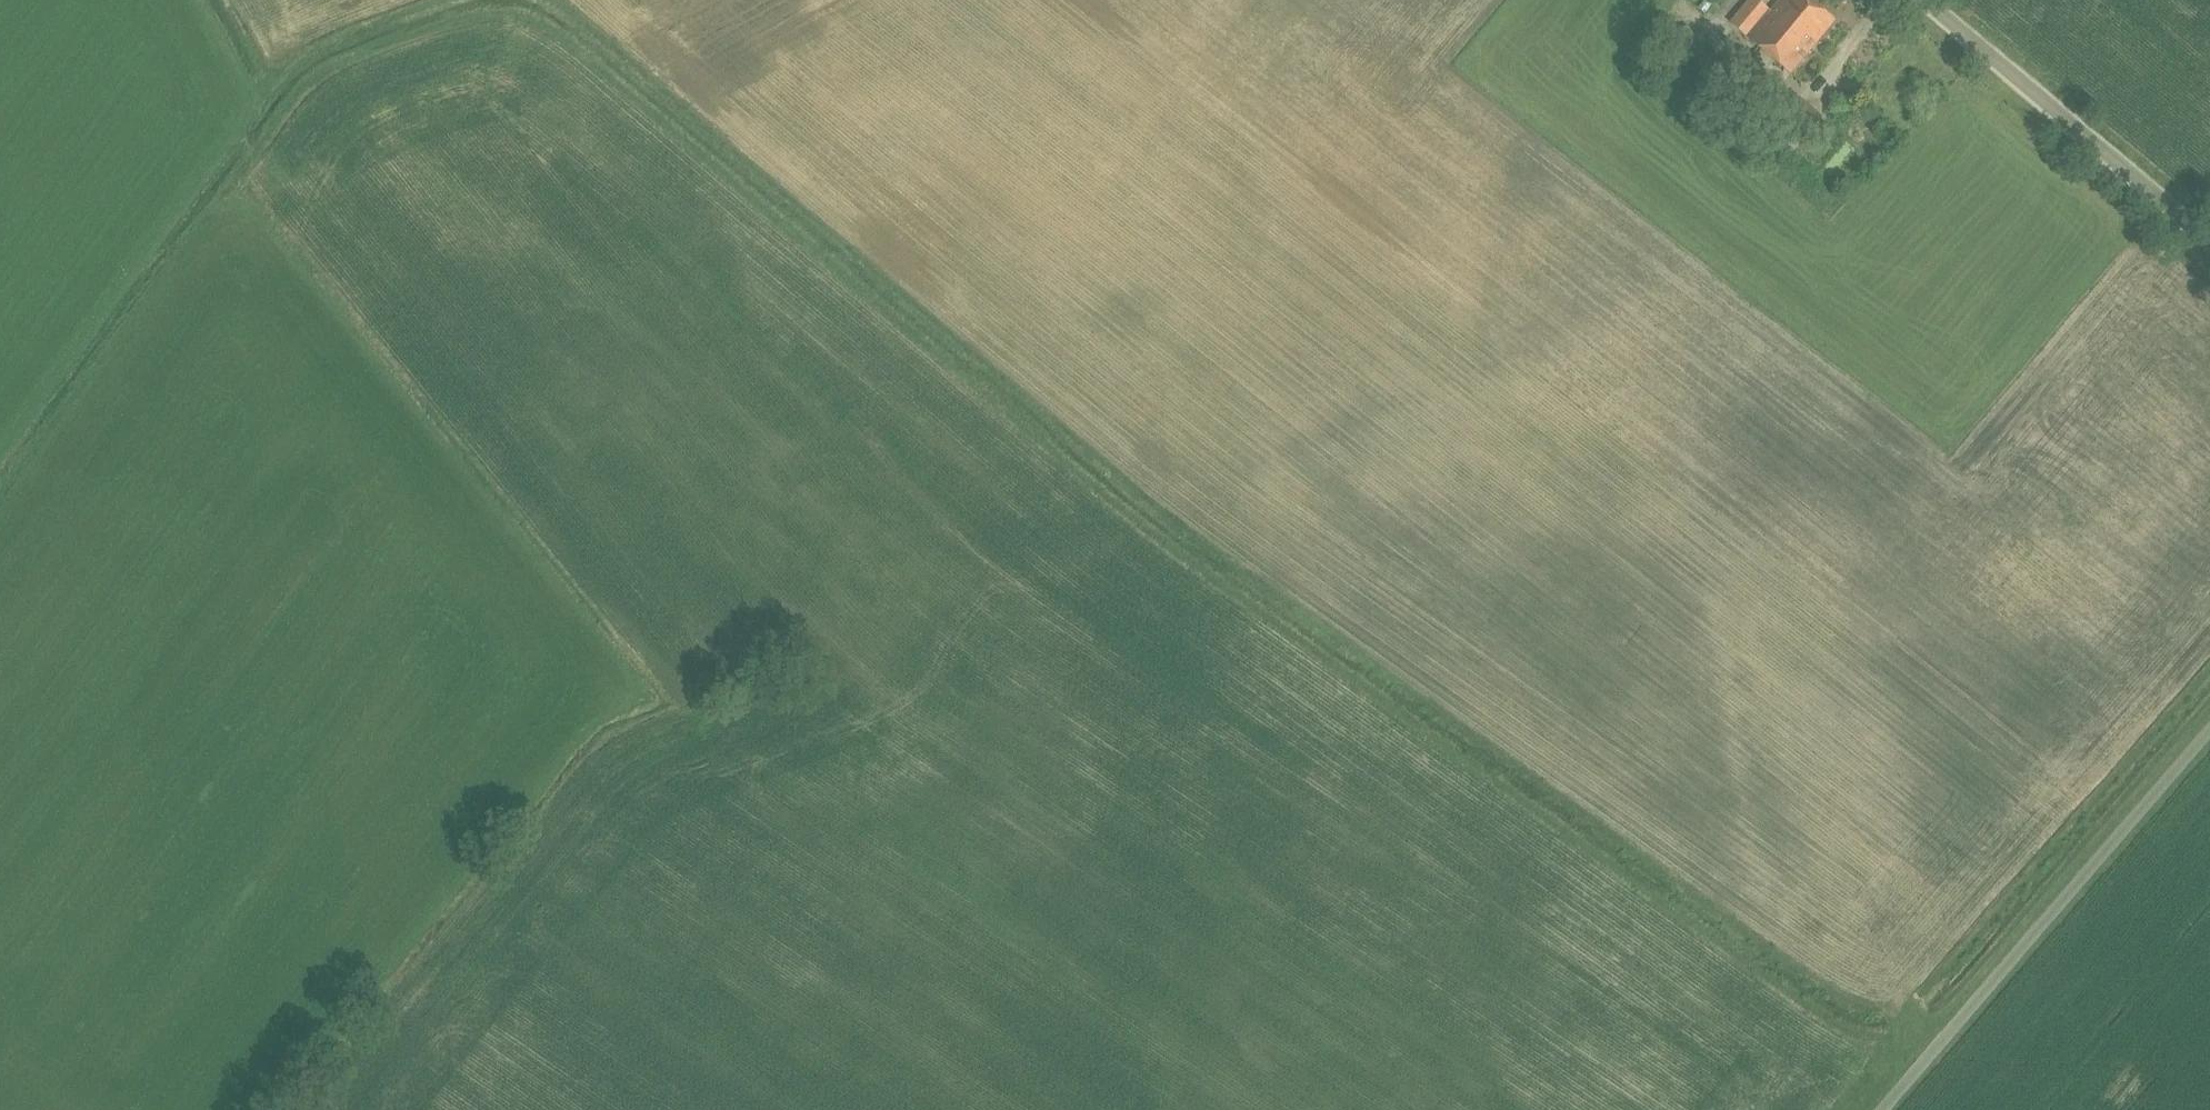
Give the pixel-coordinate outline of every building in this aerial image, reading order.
[(1791,73),(1836,20),(1812,0),(1779,0),(1771,10),(1760,0),(1747,0),(1729,21),(1748,36),(1791,73)]
